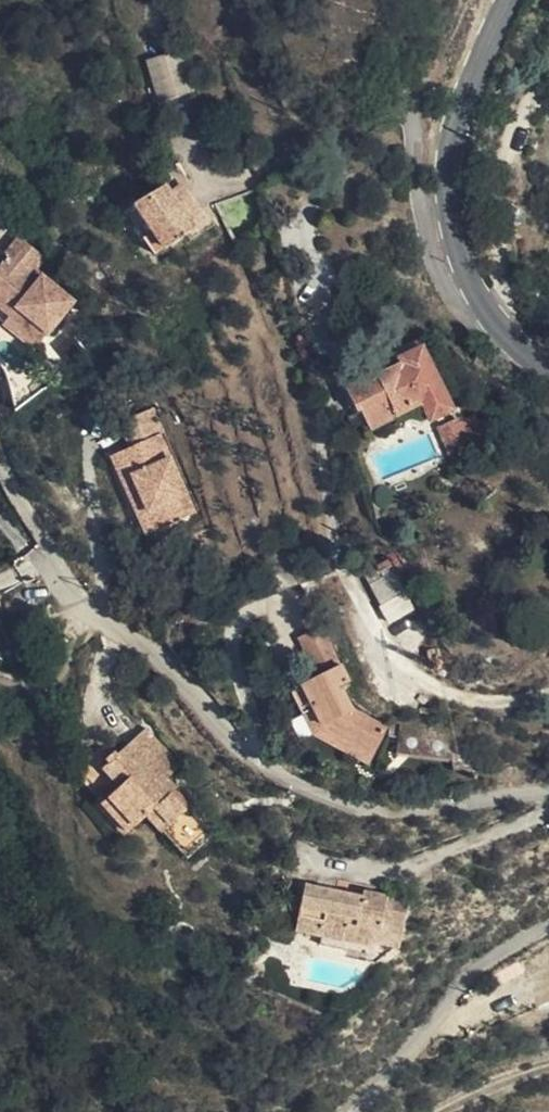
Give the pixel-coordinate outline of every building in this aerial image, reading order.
[(154,104),(188,94),(176,54),(142,65),(154,104)] [(192,222),(187,215),(181,204),(168,184),(189,170),(179,153),(166,162),(169,170),(161,176),(164,181),(125,205),(152,248),(192,222)] [(181,204),(187,215),(194,210),(188,200),(181,204)] [(47,336),(72,302),(30,273),(40,260),(14,241),(1,258),(3,260),(0,265),(0,315),(10,322),(15,315),(47,336)] [(36,351),(47,336),(15,315),(10,322),(5,328),(36,351)] [(359,406),(360,405),(362,403),(375,427),(426,401),(435,417),(452,407),(419,349),(400,359),(402,364),(387,373),(379,377),(373,365),(353,375),(345,380),(359,406)] [(379,377),(387,373),(380,361),(373,365),(379,377)] [(156,402),(122,418),(133,441),(124,445),(128,454),(119,459),(137,499),(152,504),(161,524),(198,507),(161,428),(166,426),(156,402)] [(458,460),(475,450),(458,419),(441,429),(458,460)] [(124,445),(114,450),(119,459),(128,454),(124,445)] [(152,504),(137,499),(151,529),(161,524),(152,504)] [(394,573),(370,584),(388,622),(412,610),(394,573)] [(301,643),(321,679),(341,668),(342,667),(322,630),(301,643)] [(341,668),(321,679),(292,694),(305,718),(315,712),(325,728),(377,755),(391,728),(355,709),(345,689),(350,685),(341,668)] [(315,712),(305,718),(315,738),(325,728),(315,712)] [(325,728),(315,738),(371,768),(377,755),(325,728)] [(183,768),(149,731),(93,784),(110,803),(105,807),(134,837),(152,819),(193,863),(220,838),(195,809),(189,815),(173,798),(179,791),(180,790),(171,780),(183,768)] [(195,809),(179,791),(173,798),(189,815),(195,809)] [(388,930),(417,933),(421,900),(376,894),(375,899),(316,892),(311,928),(337,931),(336,942),(386,947),(386,942),(388,930)] [(337,931),(311,928),(310,938),(336,942),(337,931)] [(415,946),(417,933),(388,930),(386,942),(415,946)]
